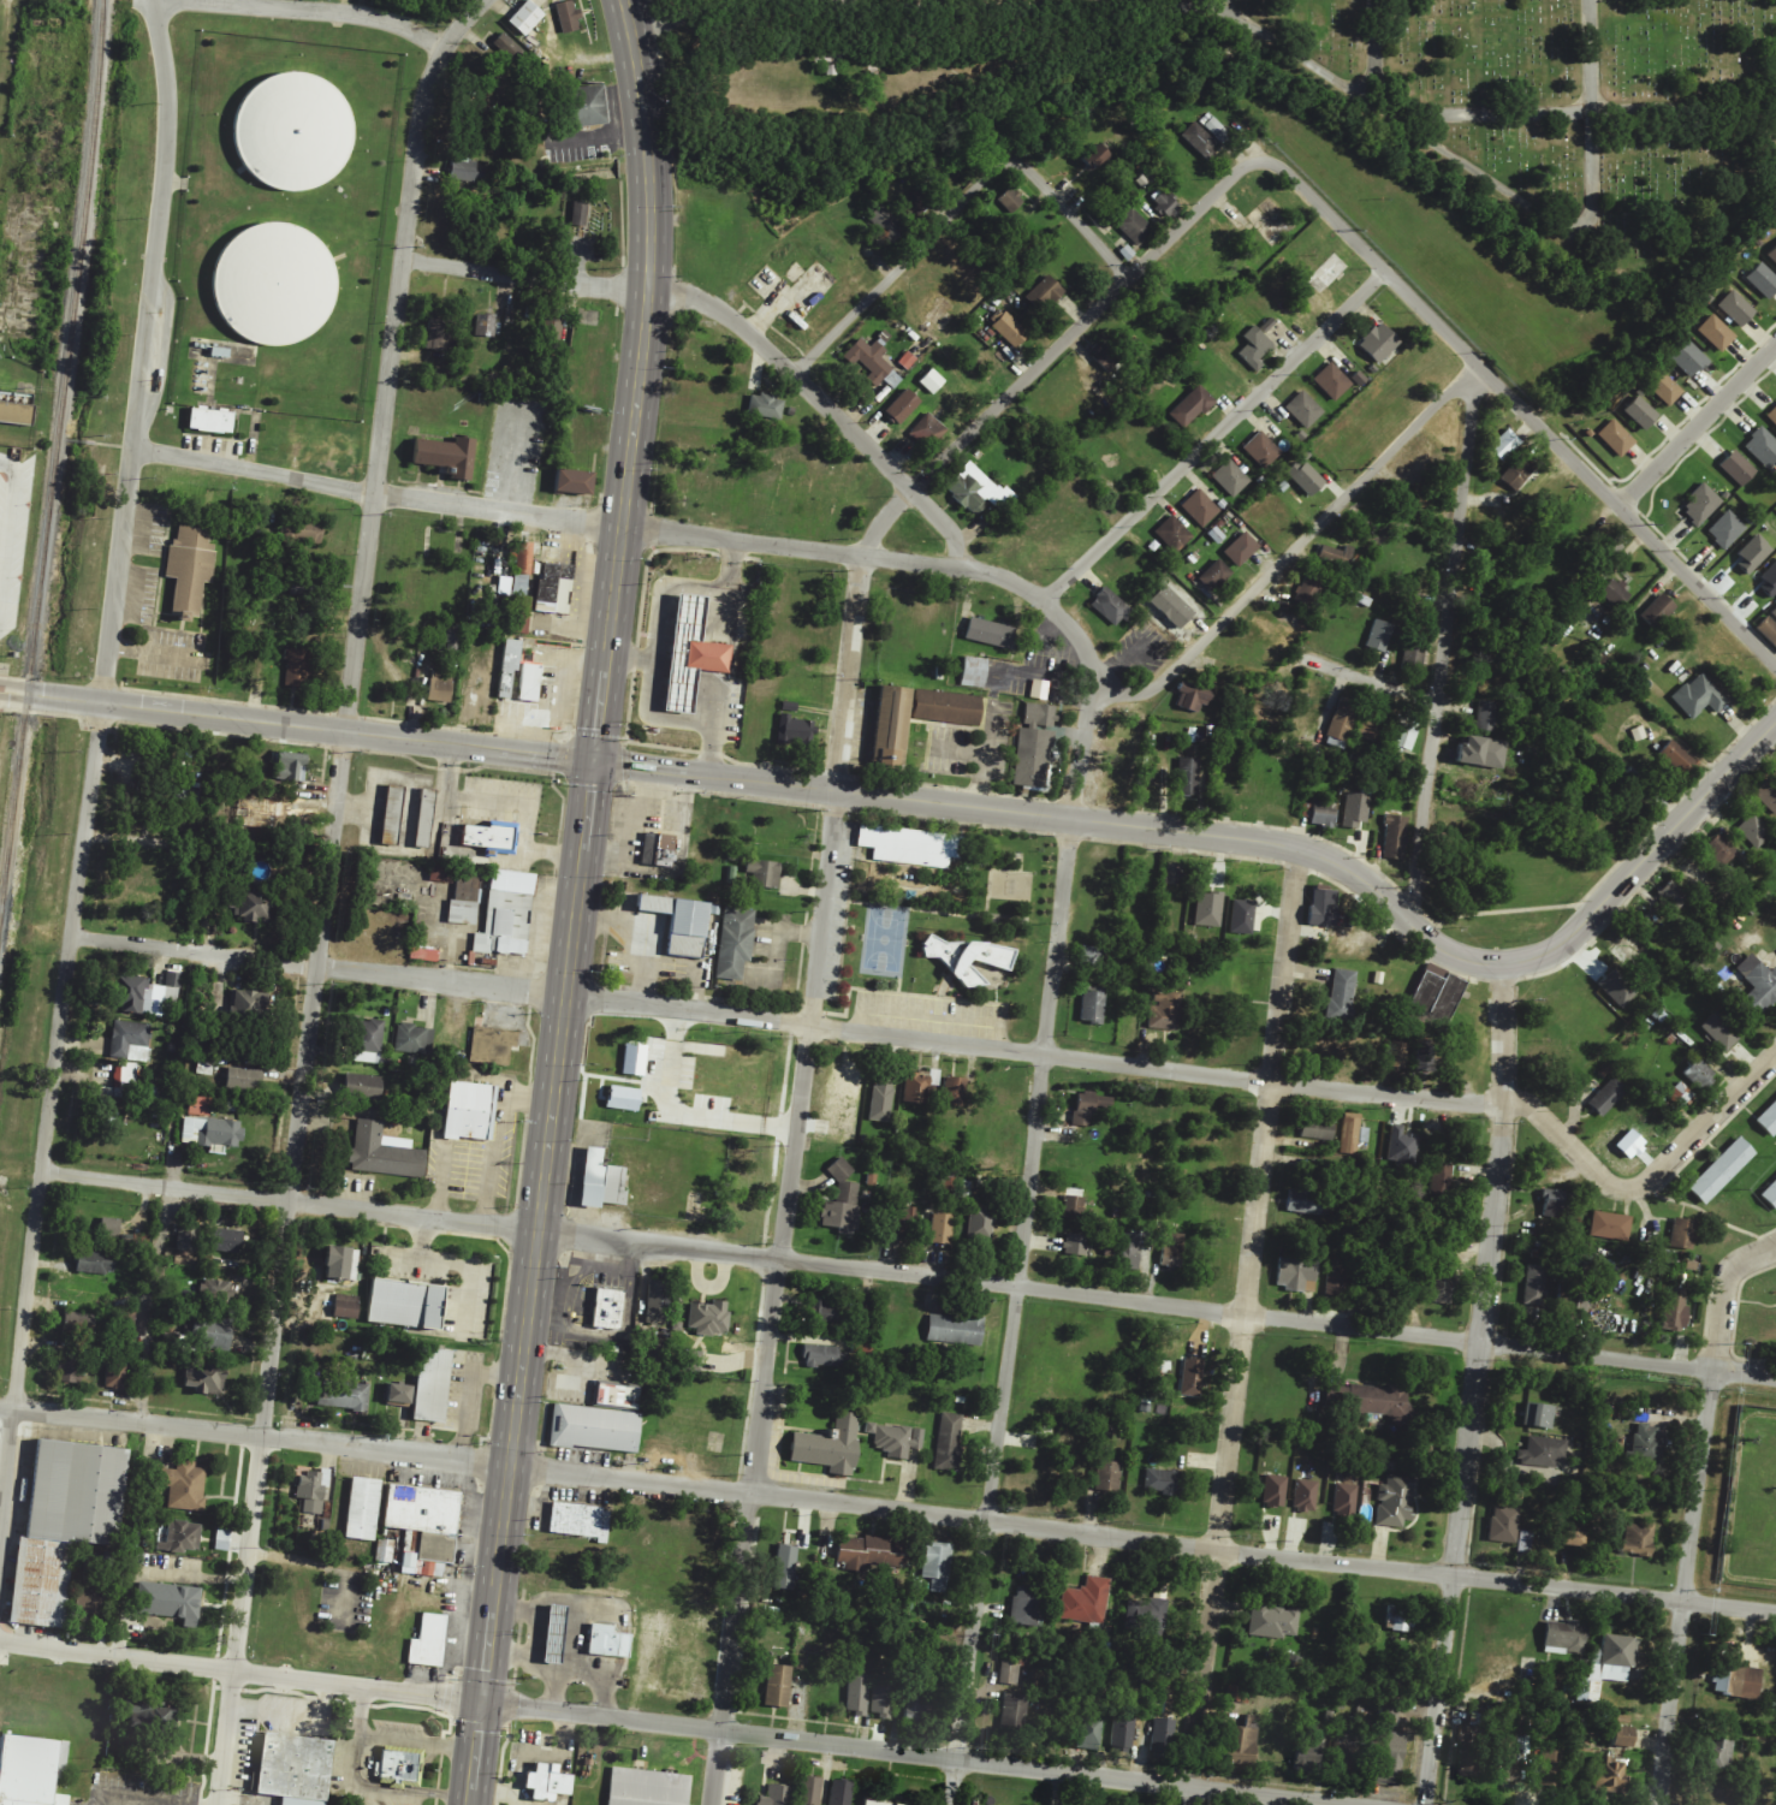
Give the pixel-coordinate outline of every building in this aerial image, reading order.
[(525,37),(545,15),(529,0),(528,0),(508,22),(525,37)] [(581,31),(576,1),(557,3),(562,33),(581,31)] [(524,51),(504,33),(493,44),(513,63),(524,51)] [(251,174),(239,160),(232,143),(231,124),(236,106),(246,89),(261,77),(278,71),(297,70),(315,75),(331,84),(343,99),(350,117),(351,135),(346,153),(337,170),(322,182),(304,188),(285,189),(267,184),(251,174)] [(575,127),(607,124),(604,85),(572,87),(575,127)] [(1203,125),(1225,147),(1234,138),(1213,116),(1203,125)] [(1206,160),(1220,144),(1195,121),(1181,136),(1206,160)] [(1111,154),(1099,142),(1084,158),(1096,169),(1111,154)] [(451,154),(452,181),(476,181),(475,161),(468,161),(468,153),(451,154)] [(1026,200),(1011,186),(997,201),(1012,215),(1026,200)] [(1155,201),(1169,219),(1183,208),(1169,190),(1155,201)] [(586,227),(589,203),(571,200),(568,225),(586,227)] [(894,243),(907,228),(880,205),(867,219),(894,243)] [(1138,246),(1154,229),(1132,207),(1115,224),(1138,246)] [(260,342),(242,334),(227,322),(216,307),(212,289),(213,269),(219,251),(231,236),(248,226),(266,221),(286,222),(305,231),(321,245),(331,263),(333,284),(328,304),(317,322),(301,336),(281,342),(260,342)] [(1767,256),(1775,264),(1775,247),(1767,256)] [(1775,293),(1775,276),(1761,263),(1746,279),(1769,300),(1775,293)] [(1044,314),(1067,291),(1049,274),(1027,297),(1044,314)] [(1741,328),(1756,311),(1733,290),(1717,307),(1741,328)] [(1016,349),(1029,334),(1001,308),(988,323),(1016,349)] [(427,351),(456,352),(457,313),(429,312),(427,351)] [(495,338),(496,315),(477,314),(476,337),(495,338)] [(1721,353),(1737,337),(1713,314),(1697,331),(1721,353)] [(1380,364),(1402,342),(1381,322),(1359,345),(1380,364)] [(1244,337),(1250,342),(1238,355),(1254,369),(1277,343),(1256,324),(1244,337)] [(875,388),(884,380),(893,389),(902,380),(881,357),(887,351),(877,341),(870,347),(861,338),(845,354),(864,375),(863,376),(875,388)] [(1091,353),(1107,372),(1123,358),(1107,339),(1091,353)] [(1709,360),(1688,340),(1670,360),(1692,380),(1709,360)] [(1334,402),(1353,385),(1332,362),(1313,380),(1334,402)] [(932,396),(946,382),(933,368),(919,382),(932,396)] [(1669,408),(1684,392),(1662,371),(1648,387),(1669,408)] [(1216,401),(1200,385),(1169,414),(1184,431),(1216,401)] [(900,425),(922,402),(907,388),(885,411),(900,425)] [(1285,407),(1306,430),(1324,413),(1303,390),(1285,407)] [(784,398),(751,394),(749,416),(782,420),(784,398)] [(1645,431),(1662,414),(1641,394),(1624,412),(1645,431)] [(35,406),(0,401),(0,422),(32,427),(35,406)] [(1766,416),(1775,426),(1775,407),(1766,416)] [(233,433),(234,411),(190,409),(189,431),(233,433)] [(929,452),(949,431),(928,412),(909,434),(929,452)] [(1620,458),(1636,443),(1614,419),(1598,434),(1620,458)] [(1775,463),(1775,441),(1761,427),(1743,446),(1769,470),(1775,463)] [(1489,448),(1503,462),(1523,443),(1509,429),(1489,448)] [(1265,470),(1283,452),(1260,431),(1243,449),(1265,470)] [(416,438),(413,463),(454,468),(453,478),(472,480),(476,439),(457,437),(456,443),(416,438)] [(1719,467),(1742,488),(1758,471),(1735,450),(1719,467)] [(1519,492),(1538,466),(1520,453),(1501,480),(1519,492)] [(1252,480),(1229,459),(1211,478),(1234,499),(1252,480)] [(1015,501),(972,460),(945,489),(975,517),(989,502),(1002,515),(1015,501)] [(1311,498),(1326,481),(1305,462),(1290,478),(1311,498)] [(594,471),(557,470),(557,492),(593,494),(594,471)] [(1723,502),(1705,485),(1680,511),(1698,528),(1723,502)] [(1181,506),(1203,528),(1221,511),(1199,489),(1181,506)] [(1707,532),(1725,550),(1747,528),(1728,510),(1707,532)] [(1175,553),(1193,537),(1173,515),(1155,532),(1175,553)] [(323,518),(283,517),(282,542),(322,544),(323,518)] [(210,529),(174,525),(168,577),(176,577),(172,614),(200,617),(204,582),(213,583),(217,546),(209,546),(210,529)] [(1223,552),(1238,568),(1260,548),(1246,532),(1223,552)] [(1774,550),(1759,535),(1734,560),(1749,575),(1774,550)] [(533,542),(517,542),(516,573),(532,574),(533,542)] [(1346,546),(1344,552),(1319,545),(1315,559),(1351,567),(1355,548),(1346,546)] [(1213,594),(1234,575),(1219,559),(1198,578),(1213,594)] [(569,615),(574,566),(542,562),(537,612),(569,615)] [(1775,595),(1775,562),(1757,580),(1773,597),(1775,595)] [(1325,583),(1306,574),(1294,600),(1313,609),(1325,583)] [(320,575),(291,575),(291,596),(320,597),(320,575)] [(1614,576),(1599,593),(1619,610),(1634,594),(1614,576)] [(498,595),(510,596),(511,578),(500,577),(498,595)] [(1117,630),(1134,612),(1106,586),(1089,605),(1117,630)] [(1641,618),(1659,631),(1678,606),(1660,593),(1641,618)] [(707,597),(678,594),(667,712),(694,715),(698,670),(730,673),(732,645),(703,642),(707,597)] [(529,634),(531,596),(518,596),(516,634),(529,634)] [(1775,647),(1775,625),(1768,617),(1757,629),(1775,647)] [(1011,649),(1016,627),(970,618),(966,640),(1011,649)] [(1385,653),(1393,625),(1375,619),(1366,648),(1385,653)] [(512,699),(513,671),(520,671),(521,640),(503,640),(500,698),(512,699)] [(311,650),(286,649),(285,687),(309,688),(311,650)] [(962,686),(986,689),(989,659),(964,656),(962,686)] [(518,700),(538,703),(540,686),(548,687),(546,708),(563,710),(565,683),(551,681),(552,674),(541,673),(542,665),(522,663),(518,700)] [(429,701),(451,704),(454,672),(432,670),(429,701)] [(1672,699),(1692,721),(1709,705),(1717,714),(1729,703),(1701,672),(1672,699)] [(1049,681),(1032,680),(1030,699),(1047,700),(1049,681)] [(1202,704),(1207,706),(1213,691),(1184,680),(1175,705),(1199,713),(1202,704)] [(872,684),(903,688),(895,767),(863,764),(872,684)] [(911,689),(908,718),(973,725),(976,696),(911,689)] [(1350,743),(1359,702),(1338,697),(1328,738),(1350,743)] [(1495,731),(1498,704),(1479,701),(1476,729),(1495,731)] [(778,744),(815,747),(817,722),(797,720),(799,704),(782,702),(778,744)] [(1019,728),(1013,786),(1048,789),(1055,706),(1026,704),(1024,728),(1019,728)] [(1382,742),(1387,714),(1363,709),(1357,737),(1382,742)] [(1647,738),(1643,726),(1631,730),(1635,743),(1647,738)] [(1509,743),(1469,735),(1467,746),(1462,744),(1458,762),(1504,771),(1509,743)] [(1700,761),(1670,740),(1659,756),(1689,777),(1700,761)] [(277,781),(306,781),(306,754),(277,754),(277,781)] [(1199,796),(1200,759),(1181,759),(1180,795),(1199,796)] [(1770,778),(1754,795),(1775,816),(1775,783),(1770,778)] [(397,844),(405,788),(389,785),(381,842),(397,844)] [(415,846),(429,848),(437,791),(423,789),(415,846)] [(1370,795),(1346,793),(1344,826),(1368,827),(1370,795)] [(1338,804),(1314,801),(1311,824),(1335,828),(1338,804)] [(1772,832),(1755,813),(1737,830),(1754,848),(1772,832)] [(1407,816),(1386,816),(1385,859),(1406,859),(1407,816)] [(464,825),(463,848),(515,852),(518,824),(489,822),(489,827),(464,825)] [(855,823),(853,844),(869,847),(867,857),(943,867),(944,856),(951,857),(954,835),(855,823)] [(1724,868),(1740,853),(1721,833),(1705,848),(1724,868)] [(674,866),(675,835),(644,834),(643,865),(674,866)] [(780,862),(747,861),(747,888),(780,888),(780,862)] [(455,866),(432,864),(430,882),(453,884),(455,866)] [(535,874),(492,870),(485,934),(474,933),(473,952),(527,957),(535,874)] [(448,922),(476,925),(481,878),(458,875),(455,901),(450,900),(448,922)] [(1677,912),(1690,897),(1671,880),(1658,895),(1677,912)] [(1337,927),(1337,890),(1312,890),(1311,926),(1337,927)] [(275,893),(229,891),(229,909),(236,909),(236,921),(274,922),(275,893)] [(1196,927),(1221,928),(1223,894),(1197,893),(1196,927)] [(703,958),(710,904),(640,895),(638,910),(673,914),(668,954),(703,958)] [(1231,934),(1254,935),(1255,901),(1232,901),(1231,934)] [(751,963),(756,911),(724,908),(717,979),(742,981),(744,962),(751,963)] [(1005,949),(998,969),(963,958),(957,962),(969,973),(978,984),(957,986),(949,975),(946,978),(940,973),(942,968),(931,956),(917,956),(915,946),(920,945),(914,943),(922,933),(938,943),(957,940),(975,942),(1005,949)] [(1079,966),(1102,966),(1103,948),(1080,947),(1079,966)] [(438,963),(439,950),(411,948),(410,960),(438,963)] [(1755,989),(1738,1005),(1754,1021),(1775,999),(1775,972),(1755,950),(1735,969),(1755,989)] [(1621,1009),(1639,992),(1616,967),(1598,984),(1621,1009)] [(1355,971),(1332,970),(1330,1021),(1352,1022),(1355,971)] [(1467,982),(1447,974),(1445,980),(1423,971),(1404,1018),(1445,1034),(1467,982)] [(120,977),(119,1015),(171,1016),(171,1001),(179,1001),(180,972),(167,972),(167,986),(149,986),(149,978),(120,977)] [(266,1015),(267,992),(231,991),(230,1014),(266,1015)] [(1106,993),(1083,991),(1081,1021),(1103,1023),(1106,993)] [(1179,1031),(1181,993),(1155,992),(1154,1004),(1150,1004),(1149,1029),(1179,1031)] [(1700,1027),(1725,1054),(1742,1038),(1717,1012),(1700,1027)] [(385,1022),(359,1019),(354,1062),(380,1065),(385,1022)] [(110,1059),(147,1062),(151,1025),(114,1021),(110,1059)] [(394,1051),(431,1056),(435,1029),(398,1024),(394,1051)] [(519,1032),(474,1027),(470,1063),(510,1067),(512,1047),(517,1048),(519,1032)] [(1387,1067),(1406,1069),(1408,1044),(1390,1042),(1387,1067)] [(645,1077),(647,1045),(624,1044),(623,1075),(645,1077)] [(1435,1044),(1418,1044),(1417,1071),(1434,1072),(1435,1044)] [(1717,1076),(1698,1058),(1683,1074),(1703,1092),(1717,1076)] [(114,1066),(114,1088),(93,1088),(93,1101),(118,1101),(134,1101),(134,1065),(114,1066)] [(864,1070),(835,1066),(828,1139),(856,1142),(864,1070)] [(263,1071),(229,1067),(226,1089),(260,1093),(263,1071)] [(935,1105),(936,1073),(907,1071),(905,1103),(935,1105)] [(381,1102),(384,1078),(348,1073),(345,1097),(381,1102)] [(964,1107),(967,1079),(946,1077),(943,1105),(964,1107)] [(1628,1092),(1613,1078),(1589,1104),(1604,1118),(1628,1092)] [(498,1086),(449,1082),(444,1138),(469,1140),(469,1139),(493,1141),(498,1086)] [(1666,1097),(1680,1110),(1694,1096),(1680,1082),(1666,1097)] [(871,1121),(892,1122),(894,1085),(873,1084),(871,1121)] [(639,1112),(640,1089),(609,1088),(608,1110),(639,1112)] [(1113,1111),(1113,1096),(1077,1095),(1076,1126),(1089,1127),(1090,1111),(1113,1111)] [(188,1115),(210,1117),(211,1099),(189,1097),(188,1115)] [(1772,1138),(1775,1134),(1775,1101),(1755,1121),(1772,1138)] [(1360,1128),(1361,1114),(1343,1114),(1341,1154),(1358,1155),(1358,1145),(1369,1145),(1369,1128),(1360,1128)] [(182,1145),(241,1148),(243,1122),(183,1118),(182,1145)] [(350,1171),(425,1179),(428,1151),(412,1149),(413,1140),(383,1137),(384,1122),(356,1120),(350,1171)] [(1302,1122),(1302,1140),(1334,1141),(1334,1123),(1302,1122)] [(1419,1136),(1404,1134),(1404,1126),(1391,1124),(1387,1163),(1415,1167),(1419,1136)] [(1648,1144),(1632,1129),(1616,1146),(1632,1162),(1648,1144)] [(1757,1153),(1740,1136),(1688,1189),(1706,1206),(1757,1153)] [(627,1168),(602,1166),(604,1149),(586,1147),(581,1208),(601,1209),(602,1204),(624,1206),(627,1168)] [(861,1184),(850,1183),(852,1164),(834,1162),(831,1184),(841,1185),(839,1203),(824,1202),(821,1227),(839,1229),(839,1235),(855,1237),(861,1184)] [(1454,1197),(1454,1166),(1433,1165),(1433,1197),(1454,1197)] [(1775,1211),(1775,1181),(1761,1196),(1775,1211)] [(1289,1190),(1287,1213),(1326,1216),(1328,1195),(1312,1194),(1313,1185),(1300,1184),(1299,1190),(1289,1190)] [(1064,1219),(1084,1220),(1086,1189),(1065,1188),(1064,1219)] [(1543,1217),(1563,1219),(1566,1192),(1545,1190),(1543,1217)] [(919,1209),(894,1206),(890,1238),(916,1240),(919,1209)] [(992,1239),(993,1208),(970,1207),(969,1238),(992,1239)] [(1629,1242),(1633,1218),(1595,1211),(1590,1236),(1629,1242)] [(953,1215),(932,1214),(931,1244),(952,1245),(953,1215)] [(121,1220),(102,1218),(101,1237),(120,1238),(121,1220)] [(1695,1250),(1698,1221),(1674,1219),(1671,1248),(1695,1250)] [(176,1251),(198,1253),(201,1227),(179,1225),(176,1251)] [(243,1233),(212,1228),(209,1251),(240,1255),(243,1233)] [(1163,1267),(1182,1268),(1184,1234),(1164,1233),(1163,1267)] [(1087,1256),(1088,1236),(1066,1234),(1065,1255),(1087,1256)] [(1139,1235),(1123,1234),(1122,1269),(1139,1270),(1139,1235)] [(326,1280),(358,1281),(360,1249),(328,1248),(326,1280)] [(114,1276),(117,1256),(77,1251),(75,1272),(114,1276)] [(1276,1288),(1299,1291),(1301,1280),(1316,1282),(1319,1263),(1281,1257),(1276,1288)] [(1544,1307),(1545,1267),(1526,1267),(1525,1306),(1544,1307)] [(1452,1304),(1454,1270),(1427,1268),(1425,1303),(1452,1304)] [(1326,1295),(1350,1297),(1351,1276),(1327,1274),(1326,1295)] [(442,1331),(446,1286),(373,1279),(368,1324),(442,1331)] [(646,1324),(669,1325),(671,1282),(648,1281),(646,1324)] [(201,1304),(234,1305),(234,1283),(201,1282),(201,1304)] [(624,1290),(596,1287),(592,1325),(620,1329),(624,1290)] [(358,1319),(360,1297),(336,1295),(335,1318),(358,1319)] [(1662,1329),(1686,1331),(1688,1298),(1659,1296),(1658,1318),(1662,1318),(1662,1329)] [(730,1302),(712,1302),(712,1305),(690,1305),(689,1333),(728,1335),(730,1302)] [(838,1304),(812,1303),(812,1323),(838,1323),(838,1304)] [(96,1307),(66,1304),(63,1335),(93,1338),(96,1307)] [(135,1329),(136,1309),(123,1309),(122,1328),(135,1329)] [(928,1343),(982,1346),(984,1318),(929,1316),(928,1343)] [(231,1352),(232,1319),(201,1318),(200,1350),(231,1352)] [(853,1356),(871,1355),(871,1338),(852,1339),(853,1356)] [(845,1368),(846,1348),(805,1347),(804,1367),(845,1368)] [(453,1352),(421,1349),(413,1421),(446,1424),(453,1352)] [(53,1383),(84,1383),(84,1357),(63,1356),(63,1364),(54,1364),(53,1383)] [(105,1389),(125,1390),(126,1358),(106,1358),(105,1389)] [(1204,1361),(1184,1360),(1181,1397),(1201,1398),(1204,1361)] [(195,1394),(223,1397),(225,1374),(213,1373),(214,1365),(187,1362),(184,1388),(195,1389),(195,1394)] [(369,1383),(320,1380),(319,1409),(368,1411),(369,1383)] [(1409,1428),(1414,1391),(1356,1384),(1352,1411),(1394,1416),(1393,1427),(1409,1428)] [(413,1386),(389,1385),(387,1404),(412,1406),(413,1386)] [(552,1403),(547,1444),(569,1447),(569,1444),(634,1451),(638,1413),(552,1403)] [(1524,1426),(1552,1430),(1556,1407),(1528,1403),(1524,1426)] [(837,1413),(856,1415),(854,1441),(856,1441),(853,1468),(850,1468),(850,1477),(828,1473),(830,1465),(789,1460),(792,1432),(825,1436),(825,1429),(834,1430),(837,1413)] [(962,1415),(939,1414),(936,1471),(960,1472),(962,1415)] [(925,1430),(867,1423),(865,1434),(875,1436),(874,1451),(888,1452),(887,1459),(909,1462),(910,1449),(922,1451),(925,1430)] [(1663,1426),(1636,1425),(1634,1460),(1661,1462),(1663,1426)] [(1556,1469),(1557,1459),(1566,1460),(1568,1440),(1529,1436),(1527,1451),(1519,1450),(1517,1465),(1556,1469)] [(125,1448),(35,1437),(24,1536),(17,1534),(6,1620),(61,1626),(71,1539),(114,1545),(125,1448)] [(203,1513),(208,1470),(195,1469),(196,1463),(177,1461),(176,1471),(156,1469),(154,1486),(170,1488),(168,1509),(203,1513)] [(1097,1493),(1120,1494),(1121,1463),(1098,1462),(1097,1493)] [(1186,1473),(1147,1469),(1145,1492),(1183,1496),(1186,1473)] [(300,1471),(297,1499),(305,1500),(303,1513),(324,1515),(328,1474),(300,1471)] [(1286,1508),(1287,1478),(1265,1476),(1264,1507),(1286,1508)] [(1379,1485),(1378,1502),(1379,1502),(1376,1526),(1403,1529),(1404,1521),(1410,1522),(1414,1478),(1388,1476),(1387,1485),(1379,1485)] [(374,1543),(382,1481),(353,1478),(345,1539),(374,1543)] [(1316,1513),(1319,1482),(1298,1480),(1294,1511),(1316,1513)] [(1359,1488),(1338,1483),(1332,1513),(1353,1517),(1359,1488)] [(460,1493),(388,1486),(384,1528),(420,1531),(418,1555),(403,1553),(401,1574),(443,1578),(444,1565),(453,1566),(460,1493)] [(552,1503),(549,1534),(597,1539),(596,1544),(607,1545),(610,1509),(552,1503)] [(1489,1542),(1516,1545),(1520,1509),(1493,1507),(1489,1542)] [(200,1554),(201,1523),(169,1522),(168,1543),(157,1543),(157,1552),(200,1554)] [(1624,1523),(1623,1557),(1653,1558),(1654,1523),(1624,1523)] [(1518,1553),(1532,1554),(1533,1532),(1519,1532),(1518,1553)] [(1585,1549),(1586,1534),(1563,1532),(1561,1546),(1585,1549)] [(838,1563),(847,1564),(846,1570),(878,1573),(878,1566),(906,1569),(909,1541),(865,1537),(864,1540),(840,1538),(838,1563)] [(393,1563),(394,1540),(377,1540),(377,1563),(393,1563)] [(947,1594),(952,1545),(926,1543),(923,1578),(932,1579),(930,1592),(947,1594)] [(795,1590),(797,1547),(777,1546),(775,1590),(795,1590)] [(103,1614),(105,1578),(82,1576),(80,1613),(103,1614)] [(1064,1587),(1060,1619),(1105,1625),(1111,1580),(1087,1577),(1085,1590),(1064,1587)] [(199,1627),(200,1587),(138,1584),(136,1616),(183,1618),(183,1626),(199,1627)] [(1126,1635),(1164,1638),(1169,1586),(1154,1585),(1153,1601),(1129,1599),(1126,1635)] [(1043,1590),(1014,1589),(1012,1626),(1041,1627),(1043,1590)] [(547,1604),(540,1662),(558,1663),(565,1605),(547,1604)] [(1298,1639),(1300,1609),(1251,1606),(1249,1636),(1298,1639)] [(420,1611),(445,1614),(438,1666),(405,1662),(409,1638),(416,1639),(420,1611)] [(1415,1613),(1386,1611),(1385,1631),(1414,1632),(1415,1613)] [(588,1622),(586,1651),(626,1656),(629,1633),(611,1631),(611,1625),(588,1622)] [(1588,1624),(1567,1623),(1567,1624),(1546,1623),(1544,1653),(1586,1656),(1588,1624)] [(1599,1704),(1601,1681),(1628,1684),(1630,1667),(1637,1668),(1640,1640),(1603,1636),(1602,1652),(1592,1651),(1590,1679),(1579,1678),(1577,1702),(1599,1704)] [(1018,1686),(1021,1663),(1002,1661),(999,1684),(1018,1686)] [(787,1709),(793,1668),(770,1665),(765,1706),(787,1709)] [(1717,1667),(1714,1696),(1760,1700),(1762,1671),(1717,1667)] [(868,1716),(869,1676),(848,1676),(847,1715),(868,1716)] [(893,1715),(894,1678),(873,1677),(871,1714),(893,1715)] [(930,1691),(907,1691),(908,1721),(931,1721),(930,1691)] [(1003,1697),(1002,1732),(1026,1732),(1027,1697),(1003,1697)] [(126,1715),(131,1715),(131,1735),(177,1735),(177,1703),(126,1703),(126,1715)] [(1102,1714),(1079,1713),(1077,1750),(1100,1751),(1102,1714)] [(1369,1713),(1357,1716),(1359,1727),(1371,1725),(1369,1713)] [(1232,1766),(1257,1767),(1259,1717),(1246,1716),(1246,1729),(1234,1729),(1232,1766)] [(1531,1718),(1518,1717),(1517,1735),(1502,1734),(1498,1780),(1516,1782),(1518,1751),(1529,1751),(1531,1718)] [(1133,1753),(1134,1718),(1113,1718),(1112,1753),(1133,1753)] [(1176,1755),(1178,1721),(1154,1719),(1152,1754),(1176,1755)] [(1634,1749),(1635,1728),(1614,1728),(1614,1748),(1634,1749)] [(64,1738),(5,1730),(0,1766),(0,1804),(54,1804),(64,1738)] [(251,1793),(278,1797),(277,1804),(322,1804),(322,1801),(323,1801),(332,1739),(259,1730),(251,1793)] [(1407,1736),(1375,1731),(1368,1778),(1400,1783),(1407,1736)] [(1294,1769),(1317,1774),(1324,1740),(1301,1736),(1294,1769)] [(1712,1768),(1732,1769),(1733,1741),(1713,1740),(1712,1768)] [(1480,1778),(1481,1744),(1461,1743),(1460,1778),(1480,1778)] [(382,1745),(381,1762),(375,1762),(374,1775),(379,1775),(379,1782),(388,1783),(388,1787),(403,1789),(403,1785),(418,1787),(423,1750),(382,1745)] [(1357,1745),(1335,1745),(1334,1772),(1356,1773),(1357,1745)] [(1564,1753),(1542,1752),(1541,1788),(1563,1788),(1564,1753)] [(1626,1795),(1628,1763),(1609,1762),(1610,1758),(1596,1758),(1595,1793),(1626,1795)] [(570,1774),(557,1773),(558,1764),(534,1762),(533,1771),(524,1771),(522,1787),(530,1788),(529,1799),(550,1801),(553,1798),(553,1792),(568,1794),(570,1774)] [(688,1775),(684,1804),(605,1804),(610,1765),(688,1775)] [(821,1778),(801,1778),(800,1804),(820,1804),(821,1778)] [(832,1782),(831,1804),(852,1804),(853,1782),(832,1782)] [(792,1788),(768,1787),(768,1797),(757,1797),(757,1804),(791,1804),(792,1788)]
